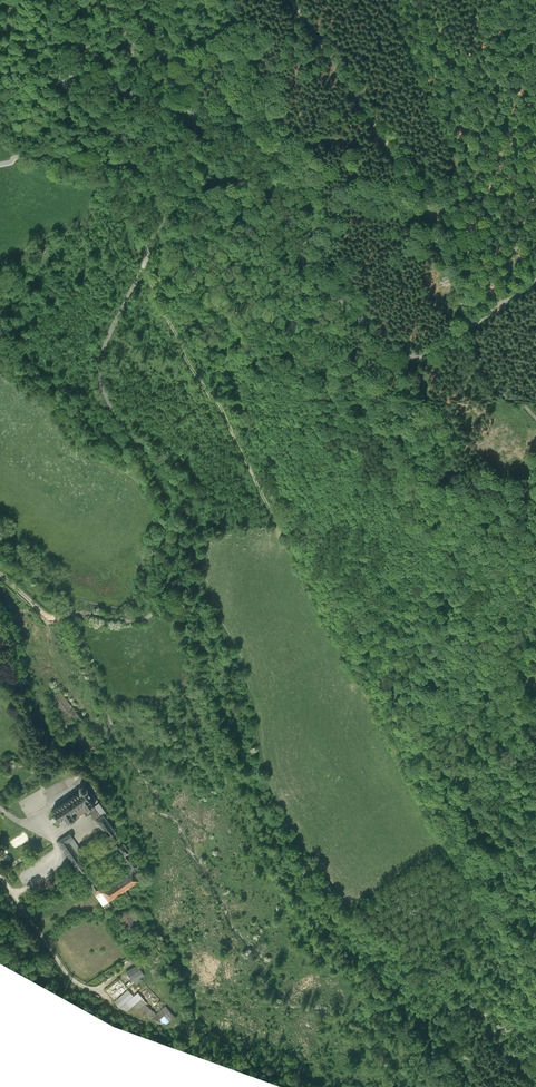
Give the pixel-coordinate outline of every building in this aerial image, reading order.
[(59,690),(48,699),(49,700),(50,700),(57,710),(53,713),(58,720),(60,719),(63,723),(57,728),(64,736),(86,718),(80,710),(77,713),(59,690)] [(95,818),(100,815),(86,796),(86,795),(89,794),(87,791),(85,792),(84,791),(85,790),(86,789),(86,787),(86,786),(86,784),(84,783),(82,783),(80,783),(78,785),(77,787),(78,789),(79,790),(51,809),(63,826),(75,818),(74,817),(84,811),(86,814),(89,812),(94,819),(95,818)] [(100,815),(103,813),(106,811),(92,792),(86,796),(100,815)] [(100,815),(95,818),(130,870),(101,890),(82,862),(75,867),(95,895),(102,906),(103,905),(107,912),(113,909),(112,908),(129,897),(126,892),(127,892),(126,890),(145,876),(138,866),(139,865),(103,813),(100,815)] [(101,829),(81,843),(84,848),(104,834),(101,829)] [(75,867),(82,862),(80,858),(84,855),(69,832),(63,836),(56,840),(59,845),(60,845),(75,867)] [(124,914),(117,918),(126,931),(142,920),(135,909),(125,915),(124,914)] [(137,964),(126,972),(135,985),(142,980),(141,978),(144,975),(137,964)] [(127,990),(114,1002),(120,1009),(167,1024),(175,1016),(165,1006),(156,1014),(137,992),(133,996),(127,990)]
